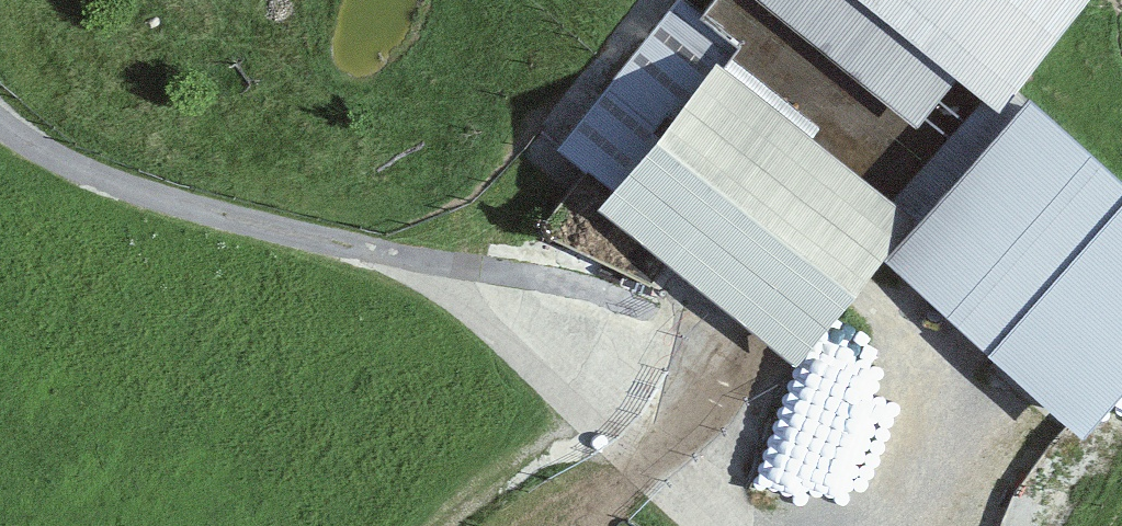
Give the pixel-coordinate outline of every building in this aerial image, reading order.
[(889,157),(967,67),(1009,103),(1098,0),(707,0),(889,157)] [(916,205),(727,54),(616,191),(805,343),(916,205)] [(1040,101),(903,253),(1018,356),(1121,241),(1121,174),(1040,101)]
